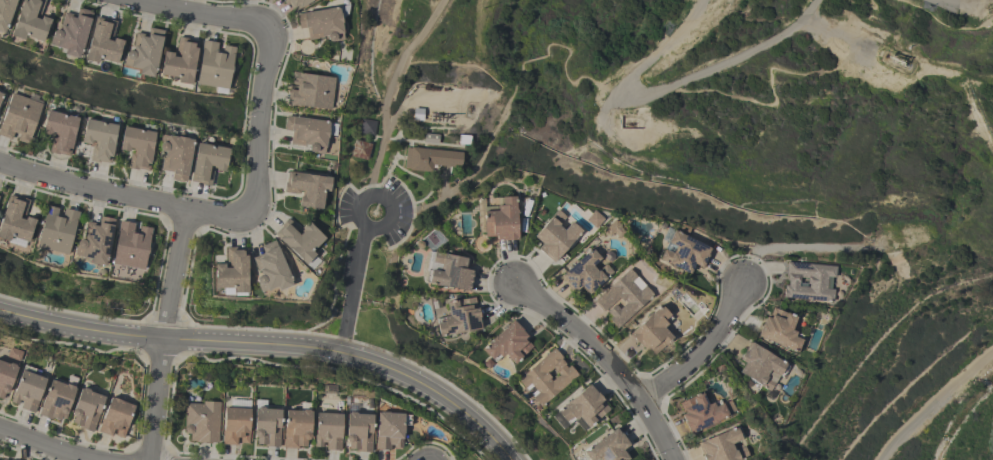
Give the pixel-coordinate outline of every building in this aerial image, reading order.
[(1,34),(12,0),(0,0),(0,34),(1,34)] [(8,40),(39,49),(46,25),(33,21),(38,6),(20,0),(8,40)] [(295,14),(319,0),(287,0),(295,14)] [(299,15),(300,31),(308,30),(310,43),(345,39),(342,10),(299,15)] [(113,69),(117,47),(104,44),(107,28),(89,25),(82,63),(113,69)] [(149,38),(139,36),(137,52),(130,51),(127,70),(159,75),(166,33),(150,30),(149,38)] [(201,43),(181,41),(179,55),(168,53),(165,79),(196,83),(201,43)] [(205,43),(201,86),(233,89),(237,46),(205,43)] [(290,105),(334,110),(337,78),(294,73),(290,105)] [(6,98),(0,117),(0,131),(26,139),(36,107),(6,98)] [(49,153),(64,157),(74,123),(42,114),(37,134),(53,139),(49,153)] [(291,118),(290,131),(295,132),(294,146),(313,148),(312,154),(329,156),(333,122),(291,118)] [(360,134),(374,137),(377,124),(363,121),(360,134)] [(77,143),(94,147),(92,154),(107,158),(113,130),(81,123),(77,143)] [(157,134),(125,130),(122,153),(135,154),(133,170),(152,173),(157,134)] [(163,171),(176,174),(174,182),(189,185),(196,142),(164,136),(162,153),(166,154),(163,171)] [(355,142),(372,146),(368,161),(352,157),(355,142)] [(229,174),(232,150),(200,145),(194,184),(213,187),(215,172),(229,174)] [(406,149),(464,153),(465,162),(462,171),(437,168),(437,173),(433,172),(432,175),(404,172),(406,149)] [(333,178),(291,172),(288,193),(306,196),(304,207),(329,211),(333,178)] [(488,212),(488,241),(522,241),(522,198),(504,198),(504,212),(488,212)] [(25,251),(31,226),(16,222),(19,211),(1,206),(0,211),(0,244),(25,251)] [(547,246),(542,251),(556,265),(586,234),(562,212),(538,237),(547,246)] [(73,216),(59,213),(57,223),(49,221),(47,230),(38,228),(32,252),(64,259),(73,216)] [(330,240),(313,223),(304,232),(292,221),(279,234),(313,269),(321,261),(315,255),(330,240)] [(155,228),(123,224),(117,266),(149,271),(155,228)] [(675,233),(663,263),(694,275),(697,267),(705,270),(714,249),(675,233)] [(257,258),(269,294),(295,286),(281,243),(266,248),(269,255),(257,258)] [(220,290),(239,289),(239,294),(253,294),(252,249),(231,250),(232,265),(220,266),(220,290)] [(567,277),(590,301),(618,273),(595,249),(567,277)] [(443,273),(436,271),(433,286),(474,293),(477,271),(471,270),(473,259),(446,255),(443,273)] [(841,265),(790,264),(789,301),(840,302),(841,265)] [(596,303),(620,331),(659,298),(642,278),(648,273),(646,269),(638,276),(634,271),(596,303)] [(451,303),(453,321),(441,322),(443,338),(485,332),(481,299),(451,303)] [(633,336),(655,360),(677,340),(671,333),(680,324),(665,307),(633,336)] [(805,354),(810,339),(801,336),(806,320),(775,309),(764,339),(805,354)] [(498,363),(507,355),(519,367),(541,347),(518,323),(487,351),(498,363)] [(746,363),(750,365),(744,375),(777,394),(794,365),(757,344),(746,363)] [(537,398),(545,407),(583,379),(561,351),(522,380),(530,391),(536,387),(541,395),(537,398)] [(2,402),(12,370),(0,366),(0,402),(2,402)] [(71,391),(15,375),(6,403),(17,406),(15,412),(31,417),(50,422),(53,411),(64,415),(71,391)] [(614,413),(597,387),(562,411),(573,427),(582,421),(588,430),(614,413)] [(121,406),(74,393),(66,420),(74,422),(71,431),(89,436),(90,435),(105,439),(108,429),(113,431),(121,406)] [(681,405),(692,435),(734,420),(728,402),(712,408),(707,395),(681,405)] [(189,444),(222,444),(222,404),(189,404),(189,444)] [(253,409),(228,409),(228,446),(253,446),(253,409)] [(259,448),(283,448),(283,411),(259,411),(259,448)] [(313,450),(314,413),(288,413),(288,450),(313,450)] [(344,415),(319,415),(319,451),(344,451),(344,415)] [(379,451),(406,451),(406,415),(379,415),(379,451)] [(350,453),(374,453),(374,416),(350,416),(350,453)] [(742,430),(703,443),(709,459),(753,459),(742,430)] [(630,441),(594,441),(594,459),(630,459),(630,441)]
